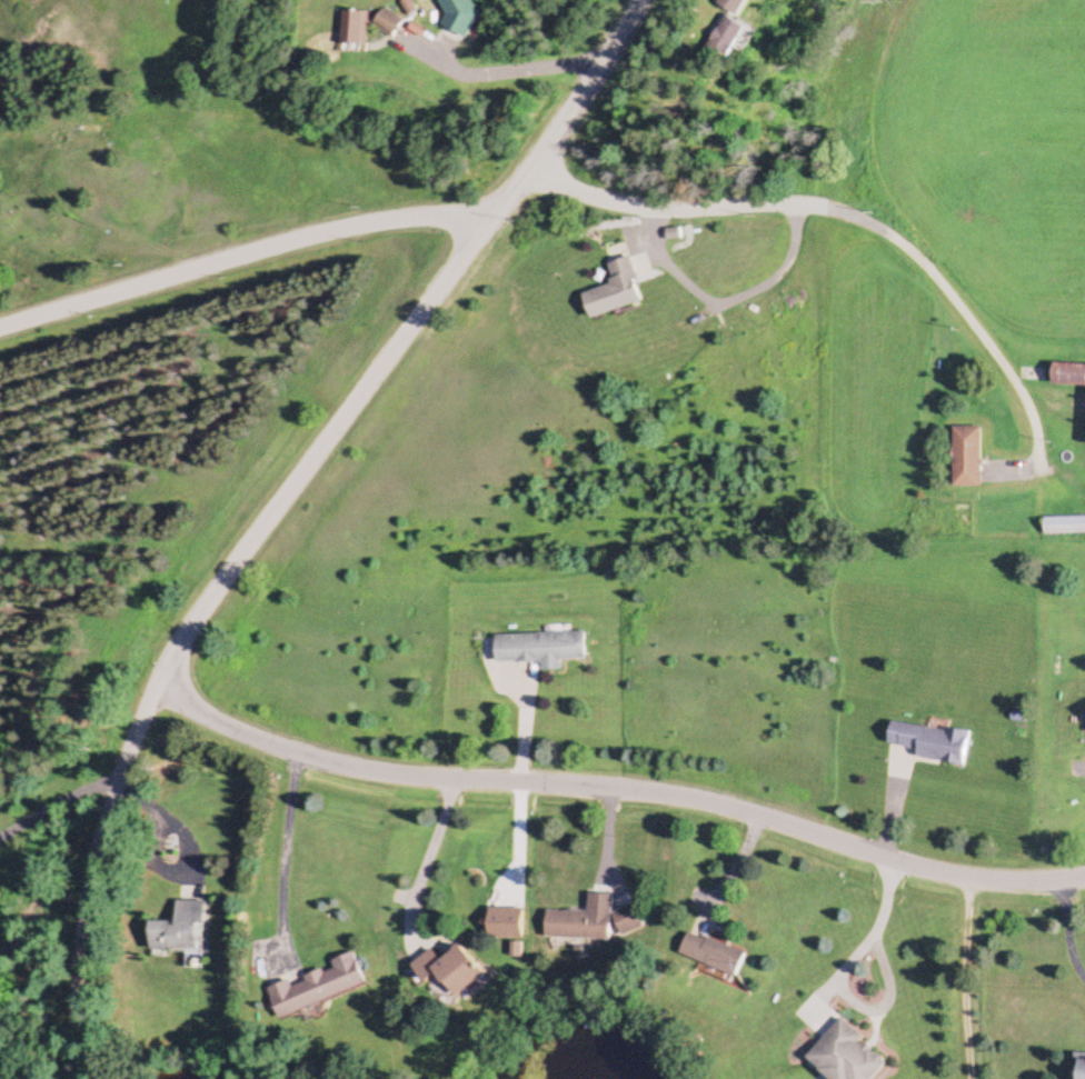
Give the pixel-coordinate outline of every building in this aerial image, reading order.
[(721,5),(743,16),(751,0),(723,0),(721,5)] [(468,34),(477,13),(467,9),(459,29),(468,34)] [(406,26),(387,11),(376,25),(395,40),(406,26)] [(370,52),(370,12),(347,12),(347,52),(370,52)] [(751,27),(732,15),(712,48),(731,59),(751,27)] [(644,304),(631,258),(608,264),(614,286),(584,293),(591,318),(644,304)] [(1053,364),(1052,385),(1084,386),(1084,365),(1053,364)] [(952,487),(980,487),(980,428),(952,428),(952,487)] [(1043,536),(1084,536),(1084,519),(1043,519),(1043,536)] [(586,634),(495,636),(496,664),(542,663),(542,671),(562,671),(562,661),(587,660),(586,634)] [(970,733),(893,724),(889,754),(966,764),(970,733)] [(617,896),(592,895),(591,913),(550,912),(550,940),(616,941),(616,933),(636,933),(648,929),(641,907),(636,907),(619,913),(616,913),(617,896)] [(155,924),(154,953),(206,954),(207,904),(180,903),(180,925),(155,924)] [(685,954),(741,978),(750,955),(694,932),(685,954)] [(431,986),(442,977),(461,998),(488,975),(465,948),(447,963),(436,951),(415,968),(431,986)] [(369,986),(357,955),(334,964),(335,967),(272,992),(283,1020),(369,986)] [(892,1061),(842,1021),(810,1061),(833,1078),(878,1078),(892,1061)]
